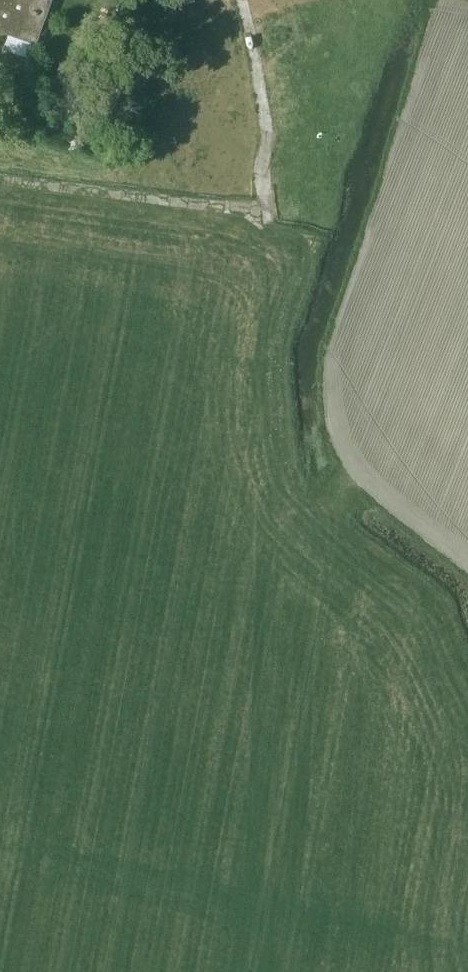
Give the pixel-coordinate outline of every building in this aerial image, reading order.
[(9,35),(4,50),(31,60),(36,44),(45,20),(52,0),(0,0),(0,31),(9,35)]
